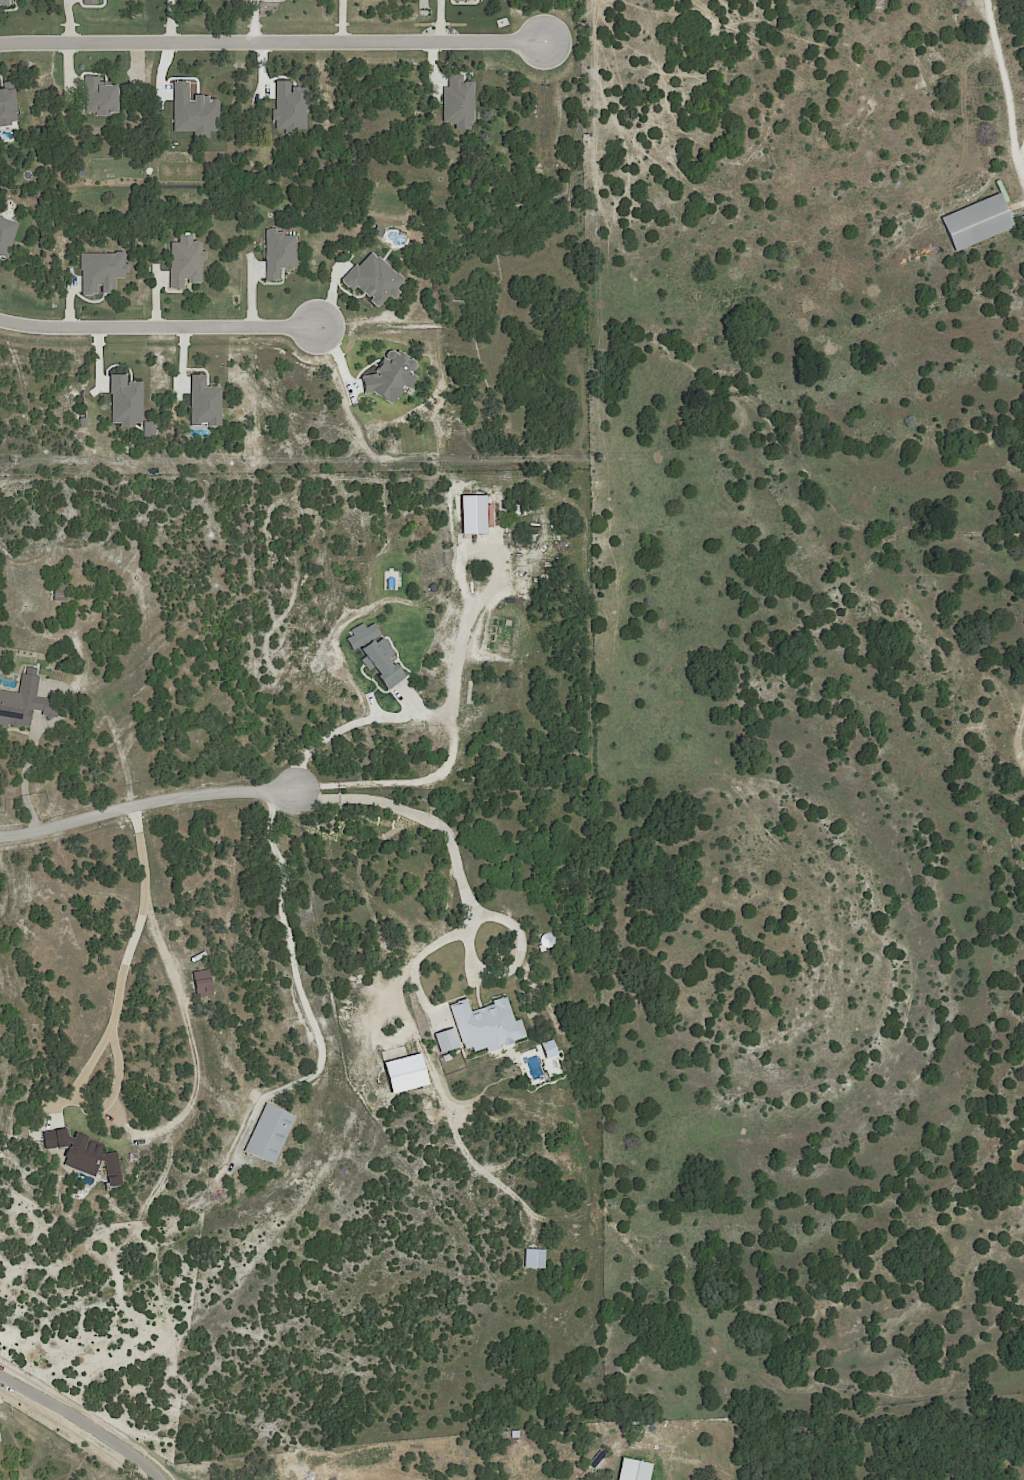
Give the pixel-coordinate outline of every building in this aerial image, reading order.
[(1005,208),(1014,228),(956,253),(941,219),(999,194),(1005,208)] [(65,585),(65,593),(62,593),(62,596),(53,596),(53,585),(65,585)] [(6,728),(0,727),(0,691),(19,694),(22,674),(26,675),(28,667),(38,669),(36,676),(40,677),(36,698),(46,699),(43,712),(31,710),(28,728),(21,727),(20,727),(10,726),(10,725),(7,724),(6,728)] [(291,1115),(297,1118),(275,1166),(246,1152),(269,1104),(291,1115)] [(513,1438),(513,1431),(520,1430),(521,1438),(513,1438)] [(651,1464),(648,1479),(618,1479),(622,1458),(651,1464)]
